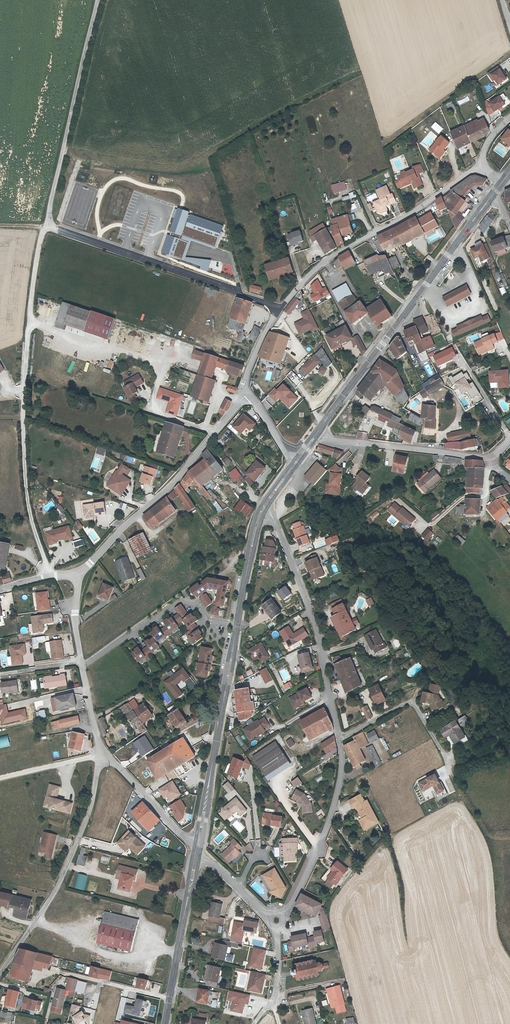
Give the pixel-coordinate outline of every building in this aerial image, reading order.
[(506,79),(496,66),(486,73),(489,76),(491,75),(498,85),(506,79)] [(491,75),(489,76),(496,86),(498,85),(491,75)] [(460,106),(471,101),(468,96),(458,101),(460,106)] [(490,103),(485,106),(489,115),(494,111),(495,111),(505,104),(502,100),(499,96),(490,103)] [(499,116),(492,125),(495,128),(502,119),(499,116)] [(477,120),(462,127),(471,142),(482,136),(488,130),(483,120),(478,122),(477,120)] [(457,148),(471,142),(462,127),(451,132),(457,148)] [(507,148),(508,145),(509,147),(509,131),(500,143),(507,148)] [(430,150),(438,157),(444,150),(450,143),(442,136),(430,150)] [(398,179),(400,183),(401,185),(405,183),(407,187),(411,186),(410,184),(412,183),(415,190),(423,187),(418,176),(423,174),(420,166),(412,169),(413,171),(410,173),(406,174),(406,176),(402,178),(398,179)] [(463,220),(460,217),(457,214),(458,213),(466,201),(460,196),(475,184),(481,187),(483,181),(475,177),(472,177),(470,177),(468,178),(466,180),(451,190),(453,192),(451,193),(452,194),(445,202),(451,218),(457,229),(463,220)] [(348,189),(345,181),(331,186),(334,194),(348,189)] [(387,208),(387,207),(387,206),(389,205),(390,206),(396,202),(392,194),(391,195),(387,186),(376,191),(381,200),(377,202),(379,207),(376,208),(378,213),(382,214),(388,211),(387,208)] [(129,205),(133,206),(135,197),(143,199),(144,194),(136,192),(135,198),(131,197),(129,205)] [(342,198),(343,202),(357,198),(356,192),(349,194),(350,196),(342,198)] [(144,195),(143,201),(150,203),(152,197),(144,195)] [(360,202),(351,204),(354,213),(362,210),(360,202)] [(178,209),(177,215),(187,218),(189,212),(178,209)] [(484,233),(494,220),(492,218),(494,215),(490,212),(480,225),(484,233)] [(332,220),(334,226),(350,221),(353,220),(351,214),(332,220)] [(217,247),(223,226),(206,221),(198,218),(196,225),(193,225),(193,224),(189,223),(185,235),(191,236),(190,239),(217,247)] [(396,229),(402,242),(422,231),(424,234),(429,231),(427,227),(421,229),(417,219),(396,229)] [(353,232),(350,221),(334,226),(332,227),(338,247),(342,246),(342,247),(345,246),(342,236),(341,233),(346,231),(347,234),(353,232)] [(316,241),(320,247),(323,245),(328,253),(336,248),(333,242),(335,241),(333,234),(332,234),(330,229),(322,233),(318,236),(314,238),(316,241)] [(384,251),(403,243),(402,242),(396,229),(377,238),(384,251)] [(424,236),(424,234),(422,231),(402,242),(403,243),(404,246),(424,236)] [(288,235),(291,247),(305,243),(302,232),(288,235)] [(496,253),(509,248),(504,237),(492,242),(496,253)] [(316,241),(314,238),(306,243),(308,248),(311,246),(316,241)] [(301,252),(308,248),(306,243),(298,248),(301,252)] [(488,244),(484,245),(477,248),(472,250),(478,264),(489,259),(491,264),(495,262),(488,244)] [(323,245),(320,247),(325,255),(328,253),(323,245)] [(309,250),(302,254),(310,266),(317,262),(309,250)] [(339,258),(339,259),(343,266),(345,269),(354,264),(348,253),(339,258)] [(386,273),(390,271),(392,270),(393,268),(386,257),(385,257),(380,257),(379,255),(365,262),(371,273),(383,266),(386,273)] [(394,269),(401,266),(395,256),(389,259),(394,269)] [(339,268),(343,266),(339,259),(335,262),(339,268)] [(289,260),(271,265),(274,275),(286,272),(288,276),(293,272),(289,260)] [(270,281),(288,276),(286,272),(274,275),(271,265),(266,266),(270,281)] [(319,281),(310,287),(314,294),(311,296),(315,304),(331,294),(326,287),(324,289),(319,281)] [(339,304),(340,307),(347,302),(349,300),(353,297),(347,285),(333,292),(339,304)] [(252,286),(252,292),(260,295),(262,290),(252,286)] [(467,286),(444,298),(448,307),(471,294),(467,286)] [(206,287),(204,293),(217,297),(219,291),(206,287)] [(290,316),(301,302),(295,297),(284,311),(290,316)] [(391,318),(384,307),(381,303),(380,301),(378,302),(367,310),(366,311),(358,299),(356,301),(353,297),(349,300),(347,302),(340,307),(345,314),(353,325),(369,314),(378,327),(378,326),(381,325),(391,318)] [(232,322),(247,327),(249,320),(246,318),(250,306),(239,302),(232,322)] [(64,304),(56,327),(66,331),(67,326),(86,332),(92,313),(64,304)] [(254,307),(250,306),(246,318),(249,320),(254,307)] [(304,320),(295,324),(301,336),(312,331),(313,333),(319,330),(310,309),(301,313),(304,320)] [(433,314),(425,317),(431,334),(440,330),(433,314)] [(450,331),(453,337),(490,321),(487,315),(450,331)] [(415,324),(416,327),(419,336),(428,332),(422,318),(414,322),(415,324)] [(245,332),(247,327),(232,322),(230,327),(243,332),(245,332)] [(353,345),(357,344),(354,338),(353,339),(346,327),(327,337),(333,349),(341,345),(350,340),(353,345)] [(426,353),(422,342),(419,336),(416,327),(405,331),(406,334),(404,335),(406,339),(408,339),(411,346),(413,345),(416,344),(420,354),(418,355),(421,363),(430,360),(428,355),(426,353)] [(279,362),(287,338),(282,336),(272,333),(260,357),(279,362)] [(390,346),(399,358),(406,350),(399,334),(390,346)] [(257,343),(260,337),(255,335),(252,341),(257,343)] [(494,335),(473,343),(478,355),(487,352),(485,348),(492,345),(497,343),(497,342),(494,335)] [(360,336),(354,338),(357,344),(363,356),(367,350),(360,336)] [(279,362),(280,363),(283,365),(289,345),(291,346),(293,340),(287,338),(279,362)] [(306,379),(321,364),(327,369),(334,362),(321,349),(299,371),(306,379)] [(204,363),(207,356),(196,352),(194,360),(204,363)] [(199,378),(211,382),(216,368),(241,377),(244,368),(207,356),(204,363),(199,378)] [(381,387),(384,386),(386,384),(387,382),(392,389),(393,388),(396,393),(403,387),(397,371),(393,376),(384,370),(388,364),(380,359),(373,370),(356,392),(362,397),(365,394),(372,400),(381,387)] [(397,371),(388,364),(384,370),(393,376),(397,371)] [(323,367),(319,373),(325,377),(329,371),(323,367)] [(85,381),(89,371),(83,369),(79,378),(85,381)] [(498,381),(498,383),(498,388),(507,388),(506,372),(489,372),(489,382),(498,381)] [(127,388),(123,390),(126,394),(128,394),(130,397),(134,396),(137,394),(134,389),(133,387),(142,382),(139,376),(125,383),(127,388)] [(209,392),(212,393),(216,383),(211,382),(199,378),(192,399),(205,403),(209,392)] [(425,390),(429,396),(443,385),(439,380),(425,390)] [(392,389),(387,382),(386,384),(387,386),(393,395),(400,404),(407,398),(402,388),(403,387),(396,393),(393,388),(392,389)] [(290,410),(300,400),(285,385),(278,391),(276,388),(269,395),(277,403),(280,400),(290,410)] [(178,417),(185,395),(160,388),(157,400),(169,403),(166,414),(178,417)] [(424,391),(420,393),(425,399),(429,396),(425,390),(424,391)] [(136,399),(134,396),(130,397),(128,394),(126,394),(130,402),(136,399)] [(225,401),(220,409),(226,413),(229,409),(231,404),(225,401)] [(368,413),(370,409),(365,406),(359,410),(365,414),(368,413)] [(390,419),(393,414),(375,406),(372,406),(370,409),(381,414),(390,419)] [(423,406),(422,418),(422,419),(427,420),(427,427),(434,429),(436,408),(433,408),(427,407),(423,406)] [(226,413),(220,409),(216,413),(222,418),(226,413)] [(421,425),(422,419),(422,418),(411,413),(409,419),(415,423),(421,425)] [(239,437),(244,431),(246,429),(250,432),(253,428),(242,419),(232,431),(239,437)] [(387,426),(393,429),(396,422),(390,419),(387,426)] [(396,422),(393,429),(399,433),(400,431),(402,426),(403,425),(396,422)] [(173,458),(181,434),(186,436),(187,432),(166,425),(157,453),(173,458)] [(409,429),(402,426),(400,431),(399,433),(398,436),(404,439),(409,429)] [(409,429),(404,439),(411,442),(415,432),(409,429)] [(226,443),(233,435),(228,431),(221,438),(226,443)] [(468,431),(450,435),(451,443),(470,439),(468,431)] [(462,450),(479,447),(473,441),(459,444),(448,444),(445,445),(444,449),(462,450)] [(319,451),(333,455),(335,449),(321,445),(319,451)] [(99,446),(97,453),(105,456),(108,449),(99,446)] [(344,452),(335,449),(333,455),(332,457),(337,458),(344,452)] [(199,489),(201,488),(202,487),(199,483),(207,477),(210,481),(222,472),(207,451),(202,457),(205,461),(189,473),(178,487),(184,491),(193,481),(199,489)] [(394,458),(393,472),(403,473),(405,459),(394,458)] [(314,484),(328,471),(319,462),(305,476),(314,484)] [(464,474),(467,474),(468,467),(483,468),(482,464),(478,464),(478,462),(465,463),(464,474)] [(245,476),(255,482),(263,470),(254,463),(245,476)] [(123,465),(120,470),(124,473),(128,476),(132,471),(123,465)] [(477,474),(477,468),(468,467),(467,474),(467,477),(467,479),(479,479),(480,479),(480,474),(477,474)] [(151,487),(154,478),(156,471),(146,468),(141,484),(151,487)] [(335,474),(332,473),(330,484),(330,489),(340,491),(342,468),(339,468),(336,470),(335,474)] [(239,478),(234,471),(228,476),(233,483),(234,482),(239,478)] [(435,486),(442,480),(435,472),(427,478),(435,486)] [(362,473),(356,480),(358,481),(356,483),(353,486),(357,490),(356,490),(357,491),(362,495),(369,487),(365,485),(370,479),(362,473)] [(492,473),(490,480),(495,482),(498,474),(492,473)] [(129,482),(121,477),(117,475),(109,487),(121,494),(129,482)] [(202,487),(210,481),(207,477),(199,483),(202,487)] [(239,488),(240,487),(242,486),(244,484),(239,478),(234,482),(239,488)] [(427,478),(422,482),(424,484),(419,488),(425,494),(429,491),(435,486),(427,478)] [(479,486),(479,479),(467,479),(466,493),(479,493),(479,486)] [(330,489),(330,484),(327,484),(326,493),(339,495),(340,491),(330,489)] [(505,486),(502,489),(501,488),(493,492),(496,499),(507,496),(509,493),(509,490),(505,486)] [(175,491),(179,498),(184,494),(178,487),(175,491)] [(202,496),(205,494),(201,488),(199,489),(197,490),(202,496)] [(175,491),(166,500),(169,504),(179,498),(175,491)] [(189,501),(184,494),(179,498),(184,505),(189,501)] [(505,511),(508,509),(509,508),(506,503),(502,499),(502,498),(497,502),(497,501),(487,509),(494,519),(504,510),(505,511)] [(216,499),(212,501),(220,512),(224,510),(216,499)] [(465,510),(479,511),(480,499),(466,499),(466,503),(465,510)] [(154,519),(160,526),(166,522),(163,518),(173,511),(169,504),(166,500),(158,508),(155,511),(146,517),(150,522),(154,519)] [(189,501),(184,505),(189,513),(194,509),(189,501)] [(96,514),(97,517),(106,516),(104,504),(84,507),(85,516),(96,514)] [(240,504),(232,516),(244,524),(252,513),(240,504)] [(389,512),(404,525),(406,523),(410,526),(415,520),(402,509),(401,510),(395,505),(393,507),(390,510),(389,512)] [(508,509),(505,511),(504,510),(494,519),(497,521),(506,513),(506,512),(509,510),(508,509)] [(166,522),(176,515),(174,513),(173,511),(163,518),(166,522)] [(430,521),(438,515),(435,512),(427,518),(430,521)] [(152,532),(160,526),(154,519),(150,522),(146,517),(143,519),(152,532)] [(79,519),(75,522),(81,530),(84,528),(79,519)] [(46,534),(49,544),(56,542),(65,540),(66,542),(73,540),(69,527),(46,534)] [(296,541),(295,541),(298,548),(308,544),(302,528),(300,529),(293,531),(293,532),(296,541)] [(428,530),(422,537),(427,541),(433,534),(428,530)] [(74,541),(76,548),(86,545),(84,538),(74,541)] [(139,538),(128,543),(136,560),(148,554),(139,538)] [(465,542),(461,539),(458,543),(455,540),(453,542),(461,548),(465,542)] [(273,564),(275,549),(272,544),(266,543),(265,550),(262,550),(261,556),(260,563),(273,564)] [(12,545),(6,544),(2,568),(7,569),(12,545)] [(309,574),(311,580),(316,578),(317,579),(323,577),(314,556),(307,558),(309,562),(303,564),(307,573),(310,572),(310,574),(309,574)] [(119,568),(123,583),(133,580),(126,560),(115,564),(116,569),(119,568)] [(331,566),(334,574),(339,571),(335,564),(331,566)] [(103,586),(97,597),(106,602),(112,591),(103,586)] [(46,592),(35,594),(38,612),(50,610),(49,606),(48,606),(46,592)] [(370,608),(376,605),(372,598),(367,601),(370,608)] [(274,601),(265,606),(273,619),(282,614),(274,601)] [(330,612),(334,610),(336,608),(334,603),(328,606),(330,612)] [(336,608),(334,610),(330,612),(334,618),(346,612),(343,605),(336,608)] [(183,622),(189,618),(181,607),(175,611),(183,622)] [(346,612),(334,618),(331,619),(340,640),(341,639),(343,642),(348,639),(346,637),(355,632),(353,627),(351,623),(349,619),(346,612)] [(44,630),(43,626),(42,625),(41,623),(43,623),(53,622),(52,614),(31,617),(33,633),(42,632),(44,630)] [(183,622),(183,623),(188,629),(187,630),(189,634),(186,636),(188,640),(189,639),(194,646),(203,640),(200,637),(201,636),(199,632),(195,635),(193,632),(196,629),(194,625),(197,623),(195,619),(194,620),(191,616),(189,618),(183,622)] [(156,630),(153,632),(154,634),(150,636),(156,645),(163,640),(164,640),(171,635),(170,634),(177,629),(171,621),(167,623),(167,622),(163,625),(166,629),(159,634),(156,630)] [(295,638),(294,636),(290,628),(281,633),(290,649),(309,638),(305,631),(296,636),(297,637),(295,638)] [(376,632),(366,637),(369,644),(368,644),(371,652),(372,651),(369,641),(378,636),(376,632)] [(38,641),(46,640),(46,636),(33,638),(34,644),(39,644),(38,641)] [(378,636),(369,641),(372,651),(373,651),(375,655),(386,650),(384,645),(382,646),(378,636)] [(60,644),(59,639),(49,641),(52,659),(64,656),(61,644),(60,644)] [(148,643),(144,645),(147,649),(140,654),(138,651),(134,653),(135,654),(131,657),(138,665),(144,660),(145,661),(152,656),(151,655),(158,650),(152,642),(149,644),(148,643)] [(17,664),(23,663),(21,655),(25,654),(24,644),(10,646),(12,661),(16,661),(17,664)] [(262,663),(270,659),(261,644),(248,652),(252,659),(258,656),(262,663)] [(213,652),(202,650),(197,678),(207,680),(208,674),(210,674),(211,669),(207,668),(208,664),(212,665),(213,659),(211,659),(213,652)] [(313,668),(310,656),(299,659),(303,671),(303,675),(314,672),(313,668)] [(334,663),(336,667),(339,665),(345,679),(356,672),(351,662),(350,660),(343,664),(341,659),(334,663)] [(341,681),(345,679),(339,665),(336,667),(341,681)] [(185,668),(164,682),(177,700),(185,694),(178,685),(184,681),(185,683),(192,678),(185,668)] [(252,669),(243,674),(245,678),(254,673),(252,669)] [(347,685),(343,687),(347,695),(362,686),(356,672),(345,679),(347,685)] [(61,677),(45,679),(46,689),(68,686),(66,675),(61,676),(61,677)] [(258,678),(262,684),(266,681),(263,675),(258,678)] [(14,693),(19,692),(18,682),(2,684),(3,694),(14,693)] [(437,698),(439,688),(429,685),(427,694),(422,693),(420,703),(425,704),(425,703),(430,704),(433,709),(435,710),(441,706),(437,698)] [(378,686),(370,690),(377,704),(385,700),(378,686)] [(249,690),(235,693),(239,714),(256,711),(253,698),(250,698),(249,690)] [(304,704),(304,705),(313,701),(309,692),(300,696),(300,697),(291,701),(295,709),(304,704)] [(71,697),(56,700),(59,712),(74,708),(71,697)] [(134,702),(128,706),(134,714),(140,710),(134,702)] [(372,717),(365,702),(360,704),(367,719),(372,717)] [(122,710),(121,711),(122,712),(123,711),(125,713),(126,713),(129,717),(127,718),(127,719),(134,714),(128,706),(124,708),(122,710)] [(145,707),(143,708),(142,708),(140,710),(134,714),(142,727),(153,719),(150,714),(152,713),(149,709),(147,710),(145,707)] [(256,711),(239,714),(241,723),(247,722),(252,718),(251,714),(253,713),(253,716),(256,715),(256,711)] [(307,742),(320,735),(318,732),(325,728),(327,732),(328,734),(330,733),(330,734),(333,733),(330,724),(327,720),(328,719),(325,712),(307,722),(308,723),(300,728),(306,739),(307,742)] [(177,733),(178,735),(184,731),(185,733),(201,723),(198,718),(188,724),(189,725),(186,727),(177,713),(168,720),(177,733)] [(146,733),(142,727),(134,714),(127,719),(130,723),(132,722),(134,725),(138,730),(142,736),(146,733)] [(465,715),(456,719),(460,727),(469,722),(465,715)] [(73,726),(71,719),(60,721),(61,729),(73,726)] [(100,735),(102,741),(108,738),(105,734),(109,732),(103,721),(100,723),(98,729),(100,735)] [(455,721),(445,726),(449,734),(454,742),(460,739),(462,743),(468,740),(464,734),(463,735),(455,721)] [(260,726),(247,737),(253,745),(261,739),(259,738),(266,733),(265,732),(270,728),(266,723),(261,727),(260,726)] [(445,737),(449,734),(445,726),(442,727),(440,729),(445,737)] [(375,731),(368,735),(372,744),(380,740),(375,731)] [(363,732),(360,733),(366,747),(369,745),(363,732)] [(352,767),(353,767),(358,765),(364,762),(358,750),(366,747),(360,733),(352,737),(354,741),(343,746),(352,767)] [(12,746),(9,735),(0,738),(0,748),(12,746)] [(72,742),(70,750),(81,752),(84,737),(74,735),(72,742)] [(235,738),(241,746),(245,744),(240,735),(235,738)] [(335,740),(320,748),(325,756),(336,750),(335,745),(335,740)] [(147,764),(155,778),(181,761),(184,766),(195,760),(184,741),(147,764)] [(252,758),(267,782),(267,783),(289,769),(281,757),(273,746),(276,745),(276,744),(252,758)] [(276,745),(273,746),(281,757),(283,756),(276,745)] [(367,749),(370,756),(376,753),(373,746),(367,749)] [(376,753),(370,756),(372,761),(376,769),(382,766),(376,753)] [(283,756),(281,757),(289,769),(290,768),(283,756)] [(158,782),(184,766),(181,761),(155,778),(158,782)] [(229,780),(236,782),(239,781),(241,775),(242,775),(245,767),(236,763),(229,780)] [(145,790),(158,782),(155,778),(147,764),(134,773),(145,790)] [(433,785),(435,790),(441,787),(435,774),(418,782),(423,790),(433,785)] [(292,782),(296,788),(303,783),(299,777),(292,782)] [(159,789),(167,804),(182,795),(174,781),(159,789)] [(267,783),(267,782),(262,785),(266,790),(270,787),(267,783)] [(50,785),(46,803),(51,804),(50,808),(70,814),(73,804),(57,800),(60,788),(50,785)] [(230,800),(235,796),(230,789),(224,793),(230,800)] [(295,793),(291,801),(296,804),(301,810),(302,816),(311,815),(309,806),(303,797),(295,793)] [(361,819),(360,819),(364,828),(376,821),(372,814),(370,814),(368,810),(370,810),(365,801),(363,802),(360,795),(350,800),(353,807),(355,806),(359,815),(361,814),(362,818),(361,819)] [(181,800),(170,805),(179,822),(190,817),(181,800)] [(224,815),(224,820),(229,826),(233,823),(233,821),(235,820),(237,820),(239,818),(243,822),(248,817),(237,804),(224,815)] [(150,826),(157,820),(143,805),(131,816),(139,824),(144,819),(150,826)] [(264,818),(262,827),(272,828),(271,831),(280,832),(282,822),(273,820),(264,818)] [(160,823),(157,820),(150,826),(144,819),(139,824),(149,834),(160,823)] [(377,824),(376,821),(364,828),(360,819),(357,820),(362,831),(377,824)] [(45,833),(40,852),(46,854),(52,856),(57,836),(45,833)] [(135,854),(142,847),(128,835),(117,846),(123,853),(128,848),(135,854)] [(144,850),(142,847),(135,854),(128,848),(123,853),(126,855),(128,852),(136,858),(144,850)] [(283,848),(284,865),(295,865),(295,857),(294,852),(296,852),(296,848),(283,848)] [(80,852),(78,860),(77,860),(74,869),(81,871),(84,861),(81,861),(83,853),(80,852)] [(233,852),(223,862),(230,870),(235,865),(240,859),(233,852)] [(326,881),(332,886),(334,888),(335,886),(346,874),(337,865),(330,872),(331,874),(329,877),(325,881),(326,881)] [(131,889),(132,883),(133,880),(135,880),(136,873),(119,869),(117,876),(123,878),(122,881),(120,891),(129,893),(130,889),(131,889)] [(75,888),(84,890),(88,876),(79,873),(75,888)] [(263,881),(268,889),(272,886),(277,893),(274,899),(281,902),(286,892),(274,874),(263,881)] [(328,890),(332,886),(326,881),(323,885),(328,890)] [(270,898),(274,899),(277,893),(272,886),(268,889),(272,894),(270,898)] [(0,893),(0,906),(10,909),(10,906),(12,902),(18,902),(16,908),(14,917),(28,920),(32,901),(0,893)] [(310,919),(310,918),(314,920),(316,915),(319,916),(319,919),(317,920),(322,934),(329,932),(323,913),(318,911),(320,908),(300,898),(299,900),(294,910),(298,911),(297,913),(310,919)] [(207,923),(217,925),(218,920),(220,907),(210,905),(207,923)] [(104,913),(96,943),(130,952),(138,921),(104,913)] [(233,925),(231,939),(229,945),(231,945),(239,947),(242,934),(254,936),(254,933),(255,933),(255,932),(256,932),(256,931),(256,930),(257,929),(256,929),(256,928),(256,927),(255,927),(256,925),(244,923),(243,927),(233,925)] [(289,955),(293,954),(292,951),(306,948),(307,951),(316,948),(316,945),(322,943),(320,934),(313,936),(314,940),(305,942),(304,938),(290,941),(290,945),(287,946),(289,955)] [(130,953),(130,952),(96,943),(96,945),(130,953)] [(230,950),(231,945),(229,945),(224,944),(221,943),(220,948),(216,947),(213,962),(223,964),(223,963),(226,964),(227,958),(224,957),(226,949),(230,950)] [(12,978),(25,981),(30,964),(33,965),(33,963),(34,963),(36,955),(32,954),(20,951),(18,958),(16,961),(12,978)] [(52,960),(36,955),(34,963),(33,963),(33,965),(30,964),(25,981),(29,982),(33,969),(41,971),(42,967),(49,969),(52,960)] [(326,968),(325,963),(320,964),(317,963),(315,963),(315,961),(314,961),(314,960),(313,960),(312,960),(312,959),(310,959),(311,961),(308,961),(308,960),(306,960),(307,961),(304,962),(304,961),(302,961),(302,962),(299,963),(299,962),(298,962),(298,963),(295,963),(295,962),(294,963),(294,964),(293,964),(294,967),(291,968),(292,970),(291,970),(291,972),(292,975),(293,975),(293,978),(294,978),(295,978),(296,981),(297,981),(298,981),(298,980),(302,980),(303,980),(306,979),(306,980),(307,979),(310,978),(311,979),(312,978),(315,977),(315,978),(316,978),(316,976),(317,975),(317,974),(317,973),(317,972),(319,972),(320,971),(320,970),(321,969),(326,968)] [(92,967),(91,977),(111,981),(113,970),(92,967)] [(217,980),(219,972),(208,970),(205,984),(206,984),(205,989),(215,991),(216,987),(219,988),(221,981),(217,980)] [(260,996),(264,978),(251,975),(249,983),(250,983),(248,993),(260,996)] [(137,987),(148,990),(151,981),(140,978),(137,987)] [(68,991),(69,992),(70,992),(76,993),(78,985),(79,983),(79,982),(71,980),(68,991)] [(79,983),(78,985),(76,993),(83,995),(86,985),(79,983)] [(332,1011),(333,1011),(335,1017),(343,1015),(342,1008),(338,989),(328,992),(332,1011)] [(63,996),(64,994),(57,992),(54,1002),(52,1010),(61,1013),(65,999),(63,998),(63,996)] [(8,1002),(6,1008),(15,1011),(20,995),(10,993),(7,1002),(8,1002)] [(195,993),(192,1005),(202,1007),(205,994),(195,993)] [(135,1006),(137,1006),(138,998),(143,999),(144,996),(137,995),(135,1006)] [(25,997),(22,1008),(41,1013),(44,1002),(25,997)] [(136,1006),(126,1004),(124,1013),(143,1017),(147,1000),(138,998),(136,1006)] [(88,1022),(92,1023),(93,1016),(86,1014),(86,1012),(81,1010),(82,1006),(73,1004),(71,1015),(75,1016),(73,1023),(69,1023),(68,1023),(88,1023),(88,1022)] [(299,1015),(302,1023),(313,1023),(310,1012),(299,1015)]
